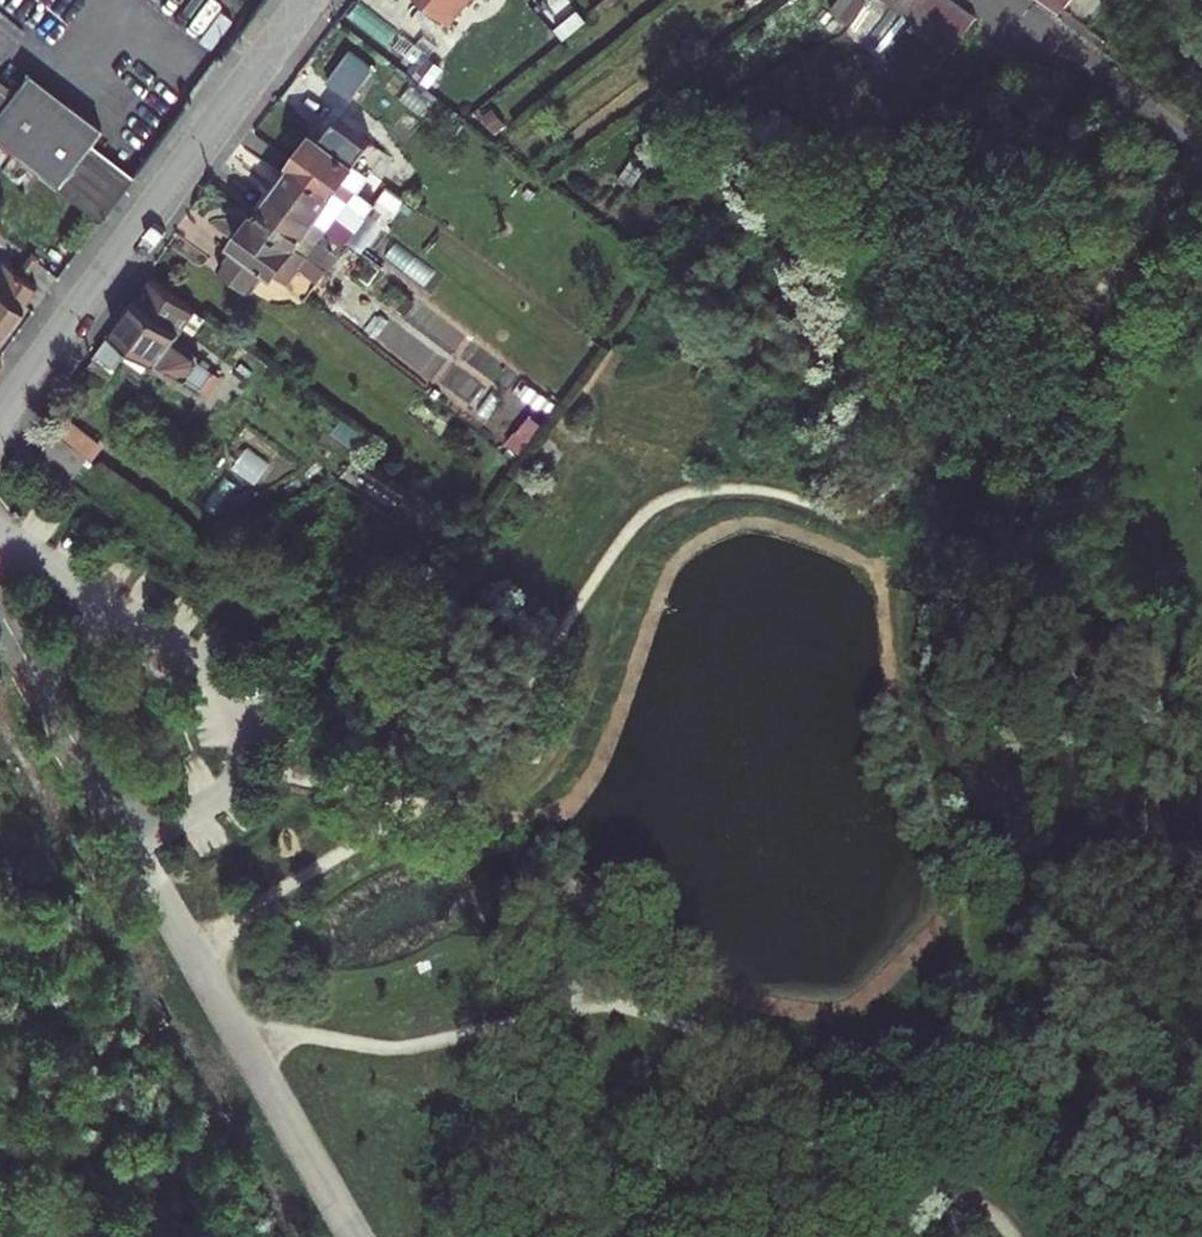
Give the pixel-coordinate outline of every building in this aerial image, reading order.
[(171,20),(189,0),(149,0),(171,20)] [(450,20),(467,0),(426,0),(450,20)] [(912,18),(925,0),(888,0),(912,18)] [(912,18),(952,48),(975,17),(953,0),(925,0),(912,18)] [(1057,9),(1064,0),(1045,0),(1057,9)] [(56,187),(88,144),(102,126),(29,71),(14,90),(0,108),(0,145),(56,187)] [(14,90),(0,79),(0,108),(14,90)] [(365,134),(338,112),(323,133),(351,154),(365,134)] [(300,158),(339,187),(347,177),(376,198),(389,182),(351,154),(323,133),(318,129),(298,156),(300,158)] [(56,187),(101,220),(133,177),(88,144),(56,187)] [(330,200),(339,187),(300,158),(279,185),(347,236),(359,221),(330,200)] [(279,185),(256,213),(297,244),(307,231),(335,252),(347,236),(279,185)] [(297,244),(256,213),(214,265),(247,288),(266,264),(307,294),(327,266),(297,244)] [(21,307),(20,301),(31,282),(3,261),(0,264),(0,338),(21,307)] [(140,299),(185,330),(199,308),(149,272),(145,277),(140,299)] [(180,337),(185,330),(140,299),(119,327),(139,341),(207,388),(221,369),(180,337)] [(119,327),(101,350),(121,365),(139,341),(119,327)] [(70,481),(89,456),(56,431),(38,455),(70,481)]
